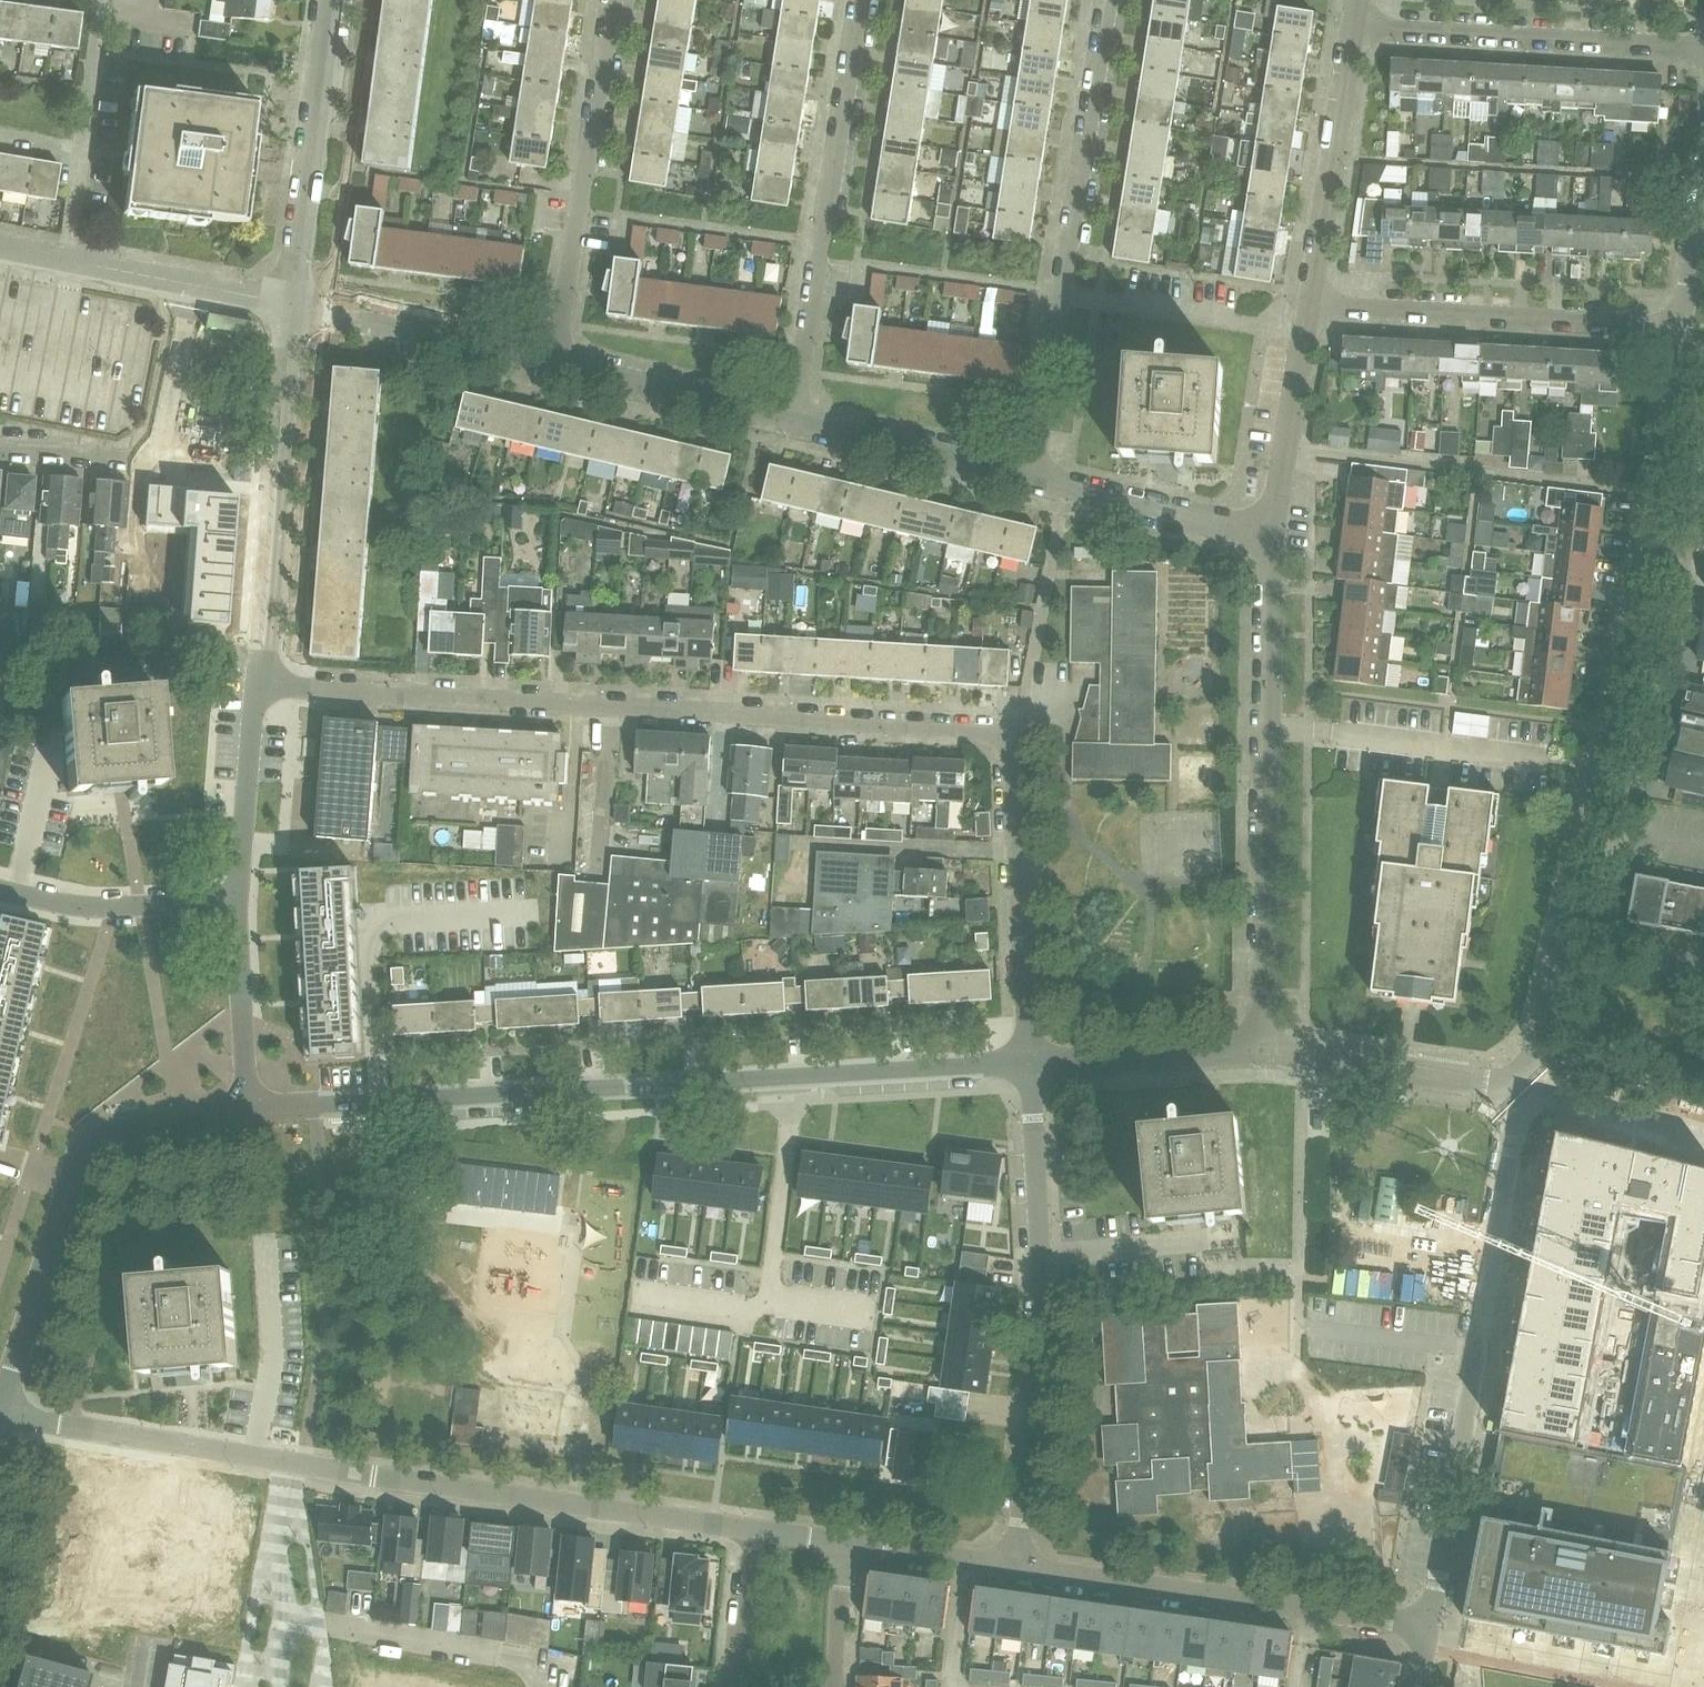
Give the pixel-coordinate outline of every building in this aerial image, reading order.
[(173,10),(174,0),(164,0),(163,9),(173,10)] [(215,3),(225,4),(223,17),(267,22),(270,0),(215,0),(215,3)] [(433,0),(386,0),(384,21),(429,26),(433,0)] [(569,33),(573,6),(537,0),(535,11),(532,27),(569,33)] [(656,19),(693,25),(697,0),(659,0),(656,19)] [(781,12),(818,17),(821,0),(783,0),(781,12)] [(942,8),(944,0),(906,0),(906,2),(942,8)] [(992,9),(1005,11),(1006,0),(994,0),(992,9)] [(1027,23),(1064,29),(1068,2),(1058,0),(1031,0),(1027,23)] [(1152,14),(1189,19),(1192,0),(1154,0),(1152,14)] [(906,2),(902,30),(938,36),(941,20),(942,8),(906,2)] [(27,7),(0,3),(0,40),(22,43),(27,7)] [(732,18),(734,6),(724,4),(722,16),(732,18)] [(488,6),(486,20),(498,22),(500,8),(488,6)] [(22,43),(49,47),(54,10),(27,7),(22,43)] [(1278,7),(1276,19),(1274,33),(1310,38),(1314,13),(1278,7)] [(765,9),(762,27),(779,30),(777,39),(814,44),(818,17),(781,12),(765,9)] [(49,47),(77,50),(81,14),(54,10),(49,47)] [(1152,14),(1148,41),(1184,47),(1186,37),(1189,19),(1152,14)] [(693,25),(656,19),(652,46),(688,52),(693,25)] [(230,24),(199,20),(196,36),(228,41),(230,24)] [(483,35),(483,40),(496,42),(513,45),(514,37),(516,25),(503,23),(498,22),(486,20),(484,32),(483,35)] [(379,53),(374,92),(420,98),(429,26),(384,21),(379,53)] [(1027,23),(1023,50),(1060,56),(1064,29),(1027,23)] [(1225,40),(1227,27),(1217,25),(1215,39),(1225,40)] [(532,27),(528,54),(564,60),(569,33),(532,27)] [(1234,29),(1231,46),(1242,48),(1245,31),(1234,29)] [(938,36),(902,30),(898,58),(934,64),(938,36)] [(1274,33),(1269,60),(1305,66),(1310,38),(1274,33)] [(777,39),(773,66),(810,71),(814,44),(777,39)] [(732,42),(717,40),(714,55),(730,57),(732,42)] [(1184,47),(1148,41),(1143,68),(1180,74),(1184,47)] [(975,44),(964,42),(962,56),(973,58),(975,44)] [(652,46),(648,73),(684,79),(688,52),(652,46)] [(998,48),(985,46),(983,62),(996,64),(998,48)] [(1023,50),(1019,77),(1055,83),(1060,56),(1023,50)] [(560,87),(564,60),(528,54),(505,51),(503,63),(526,66),(524,81),(560,87)] [(710,76),(724,78),(726,78),(729,59),(714,57),(710,76)] [(898,58),(893,85),(930,91),(944,93),(948,66),(934,64),(898,58)] [(1400,100),(1418,101),(1420,61),(1402,59),(1402,62),(1393,61),(1391,109),(1399,110),(1400,100)] [(1268,70),(1265,87),(1301,93),(1305,66),(1269,60),(1268,70)] [(1445,97),(1447,65),(1437,64),(1437,62),(1420,61),(1418,101),(1435,103),(1434,112),(1444,113),(1444,111),(1444,107),(1445,97)] [(743,63),(733,62),(731,75),(741,77),(743,63)] [(1454,103),(1471,104),(1474,63),(1457,62),(1457,65),(1447,65),(1445,97),(1444,107),(1444,111),(1453,112),(1454,103)] [(1471,119),(1470,121),(1488,122),(1488,117),(1497,118),(1500,68),(1491,67),(1491,64),(1474,63),(1471,104),(1471,119)] [(769,93),(806,98),(810,71),(773,66),(771,82),(769,93)] [(1509,106),(1525,107),(1527,67),(1510,66),(1510,69),(1500,68),(1497,118),(1508,119),(1509,106)] [(1552,102),(1553,71),(1545,71),(1545,68),(1527,67),(1525,107),(1542,108),(1541,112),(1551,113),(1552,102)] [(1143,68),(1139,95),(1176,101),(1177,92),(1180,74),(1143,68)] [(1228,68),(1226,81),(1239,83),(1241,70),(1228,68)] [(1560,109),(1579,110),(1581,70),(1563,69),(1563,72),(1553,71),(1552,102),(1551,113),(1560,113),(1560,109)] [(1598,71),(1581,70),(1579,110),(1594,111),(1594,116),(1605,116),(1605,112),(1605,106),(1607,74),(1598,73),(1598,71)] [(1616,74),(1607,74),(1605,106),(1605,112),(1605,116),(1604,122),(1632,124),(1632,113),(1635,73),(1616,72),(1616,74)] [(648,73),(644,100),(680,106),(682,90),(696,92),(698,81),(684,79),(648,73)] [(1661,77),(1652,77),(1653,74),(1635,73),(1632,113),(1632,124),(1658,125),(1661,77)] [(1006,75),(1002,102),(1015,104),(1051,109),(1055,83),(1019,77),(1006,75)] [(485,76),(482,93),(493,96),(497,78),(485,76)] [(521,99),(520,108),(556,114),(557,109),(557,104),(560,87),(524,81),(521,99)] [(969,82),(967,96),(976,97),(978,84),(969,82)] [(1226,82),(1222,102),(1231,104),(1234,84),(1226,82)] [(893,85),(889,112),(925,118),(939,120),(944,93),(930,91),(893,85)] [(1262,106),(1261,114),(1297,120),(1301,93),(1265,87),(1262,106)] [(1202,105),(1213,107),(1216,90),(1204,88),(1202,105)] [(133,91),(132,101),(122,176),(127,176),(122,214),(207,225),(208,219),(245,224),(256,139),(251,138),(256,101),(171,90),(170,96),(133,91)] [(753,112),(752,118),(765,120),(802,125),(806,98),(769,93),(756,91),(753,112)] [(374,92),(365,165),(381,167),(391,169),(391,168),(411,171),(420,98),(374,92)] [(959,95),(956,114),(965,115),(967,97),(959,95)] [(1176,101),(1139,95),(1135,122),(1171,128),(1176,101)] [(709,97),(707,111),(718,113),(720,98),(709,97)] [(967,97),(965,115),(982,117),(984,101),(979,101),(979,99),(967,97)] [(1693,98),(1680,97),(1678,120),(1691,121),(1693,98)] [(675,133),(680,106),(644,100),(643,101),(639,127),(675,133)] [(1002,102),(997,129),(1011,131),(1047,137),(1051,109),(1015,104),(1002,102)] [(518,120),(516,135),(551,142),(556,114),(520,108),(506,106),(496,105),(494,116),(518,120)] [(707,112),(706,119),(711,125),(716,126),(718,113),(707,112)] [(889,112),(885,139),(921,145),(925,118),(889,112)] [(1249,112),(1247,121),(1259,123),(1257,142),(1293,147),(1297,120),(1261,114),(1249,112)] [(729,115),(727,130),(750,133),(752,118),(740,116),(729,115)] [(1194,130),(1210,132),(1212,119),(1196,117),(1194,130)] [(802,125),(765,120),(761,147),(797,152),(799,142),(802,125)] [(1171,128),(1135,122),(1131,150),(1167,155),(1171,128)] [(639,127),(635,155),(671,160),(675,133),(639,127)] [(997,129),(993,156),(1006,158),(1043,163),(1045,146),(1047,137),(1011,131),(997,129)] [(1389,133),(1388,158),(1398,158),(1400,134),(1389,133)] [(547,169),(551,142),(516,135),(511,163),(547,169)] [(1212,146),(1228,149),(1230,137),(1217,135),(1214,135),(1212,146)] [(1432,135),(1430,160),(1441,161),(1442,135),(1432,135)] [(1442,135),(1441,161),(1452,161),(1453,136),(1442,135)] [(1485,145),(1469,144),(1468,162),(1494,164),(1496,138),(1485,138),(1485,145)] [(1507,139),(1496,138),(1494,164),(1505,165),(1507,139)] [(881,166),(917,172),(921,145),(885,139),(881,166)] [(1242,139),(1238,166),(1240,167),(1252,169),(1288,174),(1293,147),(1257,142),(1242,139)] [(1537,166),(1548,167),(1550,141),(1538,140),(1537,166)] [(1560,142),(1550,141),(1548,167),(1559,168),(1560,142)] [(1602,170),(1603,144),(1592,144),(1591,170),(1602,170)] [(1614,144),(1603,144),(1602,170),(1612,171),(1614,144)] [(761,147),(757,174),(793,180),(797,152),(761,147)] [(942,148),(939,165),(957,167),(959,151),(942,148)] [(1646,148),(1645,173),(1656,173),(1657,149),(1646,148)] [(1131,150),(1127,176),(1163,182),(1165,164),(1167,155),(1131,150)] [(702,151),(700,165),(710,166),(712,152),(702,151)] [(729,152),(721,151),(719,165),(727,166),(729,152)] [(966,163),(974,164),(976,154),(968,153),(966,163)] [(631,182),(667,188),(671,160),(635,155),(631,182)] [(3,156),(0,176),(0,192),(25,196),(30,160),(3,156)] [(993,156),(989,183),(1002,185),(1038,190),(1043,163),(1006,158),(993,156)] [(482,159),(472,157),(470,171),(479,172),(482,159)] [(54,201),(60,165),(30,160),(25,196),(54,201)] [(710,166),(700,165),(698,177),(708,179),(710,166)] [(1387,165),(1378,181),(1407,183),(1408,166),(1387,165)] [(881,166),(876,193),(913,199),(917,172),(881,166)] [(1436,242),(1438,211),(1439,195),(1441,168),(1430,168),(1428,210),(1411,209),(1409,247),(1427,248),(1427,241),(1436,242)] [(1451,169),(1441,168),(1439,195),(1449,195),(1451,169)] [(1251,177),(1248,196),(1284,201),(1288,174),(1252,169),(1251,177)] [(1482,196),(1493,196),(1494,171),(1483,171),(1482,196)] [(1503,197),(1504,172),(1494,171),(1493,196),(1503,197)] [(789,207),(793,180),(757,174),(753,201),(789,207)] [(1536,174),(1535,195),(1547,196),(1548,174),(1536,174)] [(1552,256),(1570,257),(1572,219),(1556,218),(1558,175),(1548,174),(1547,196),(1546,217),(1544,249),(1553,249),(1552,256)] [(388,187),(389,177),(376,175),(374,185),(388,187)] [(1158,210),(1163,182),(1127,176),(1122,204),(1158,210)] [(1590,177),(1589,199),(1600,200),(1602,177),(1590,177)] [(1607,260),(1623,261),(1626,222),(1610,221),(1612,178),(1602,177),(1600,200),(1599,220),(1597,251),(1607,252),(1607,260)] [(401,178),(399,192),(410,193),(412,180),(401,178)] [(412,180),(410,193),(421,195),(423,181),(412,180)] [(1643,204),(1654,204),(1655,181),(1644,180),(1643,204)] [(374,185),(373,196),(387,198),(388,187),(374,185)] [(454,199),(465,200),(467,186),(456,185),(454,199)] [(951,206),(953,190),(949,189),(949,186),(940,185),(937,203),(951,206)] [(1002,185),(998,212),(1034,217),(1038,190),(1002,185)] [(467,186),(465,200),(476,201),(478,187),(467,186)] [(687,186),(686,195),(700,197),(702,188),(687,186)] [(496,190),(494,203),(506,205),(507,191),(496,190)] [(507,191),(506,205),(517,206),(519,192),(507,191)] [(1385,201),(1365,200),(1360,238),(1392,239),(1392,246),(1409,247),(1411,209),(1400,208),(1401,192),(1385,191),(1385,201)] [(912,204),(913,199),(876,193),(872,220),(908,226),(912,204)] [(385,209),(387,198),(373,196),(371,207),(385,209)] [(1245,212),(1244,223),(1280,229),(1284,203),(1284,201),(1248,196),(1245,212)] [(1185,203),(1183,213),(1193,214),(1195,204),(1185,203)] [(936,217),(949,219),(951,206),(938,204),(936,217)] [(1121,209),(1118,231),(1154,237),(1158,210),(1122,204),(1121,209)] [(351,265),(377,269),(382,229),(383,229),(385,211),(358,207),(356,221),(351,220),(346,241),(354,242),(351,265)] [(959,207),(956,223),(968,225),(971,209),(959,207)] [(31,225),(34,212),(25,211),(23,223),(31,225)] [(1445,250),(1463,251),(1465,212),(1438,211),(1436,242),(1446,242),(1445,250)] [(1030,245),(1034,217),(998,212),(994,240),(1030,245)] [(1481,245),(1490,245),(1492,214),(1465,212),(1463,251),(1480,252),(1481,245)] [(1492,214),(1490,245),(1500,246),(1500,253),(1517,254),(1519,216),(1492,214)] [(1519,216),(1517,254),(1534,255),(1534,248),(1544,249),(1546,217),(1534,217),(1519,216)] [(1572,219),(1570,257),(1588,258),(1589,251),(1597,251),(1599,220),(1572,219)] [(1181,221),(1178,239),(1187,240),(1190,222),(1181,221)] [(1642,254),(1651,254),(1653,224),(1626,222),(1623,261),(1642,262),(1642,254)] [(1244,223),(1239,250),(1276,256),(1279,234),(1280,229),(1244,223)] [(455,239),(449,279),(473,282),(479,242),(481,230),(456,226),(455,239)] [(646,239),(648,228),(634,226),(632,237),(646,239)] [(658,228),(656,241),(668,242),(670,229),(658,228)] [(382,229),(377,269),(401,272),(406,233),(383,229),(382,229)] [(670,229),(668,242),(680,244),(682,231),(670,229)] [(479,242),(473,282),(498,285),(503,246),(505,233),(481,230),(479,242)] [(1153,242),(1154,237),(1118,231),(1114,258),(1150,264),(1153,242)] [(430,236),(406,233),(401,272),(425,275),(430,236)] [(706,234),(704,247),(716,249),(718,236),(706,234)] [(430,236),(425,275),(449,279),(455,239),(430,236)] [(718,236),(716,249),(728,250),(729,237),(718,236)] [(646,239),(632,237),(631,248),(645,250),(646,239)] [(754,241),(752,254),(764,255),(765,242),(754,241)] [(765,242),(764,255),(775,257),(777,244),(765,242)] [(1200,245),(1197,261),(1212,263),(1214,247),(1200,245)] [(503,246),(498,285),(522,289),(527,249),(503,246)] [(631,248),(630,259),(643,261),(645,250),(631,248)] [(1276,256),(1239,250),(1235,278),(1271,283),(1276,256)] [(643,262),(616,259),(614,272),(609,271),(604,291),(611,292),(608,316),(634,319),(639,280),(640,280),(643,262)] [(1167,260),(1166,266),(1188,270),(1189,264),(1167,260)] [(885,285),(887,275),(874,273),(872,284),(885,285)] [(896,290),(907,291),(909,277),(897,276),(896,290)] [(918,292),(920,279),(909,277),(907,291),(918,292)] [(634,319),(658,322),(663,283),(640,280),(639,280),(634,319)] [(943,296),(954,298),(956,283),(945,282),(943,296)] [(663,283),(658,322),(682,326),(687,287),(663,283)] [(956,283),(954,298),(966,299),(968,285),(956,283)] [(872,284),(871,294),(884,296),(885,285),(872,284)] [(712,290),(687,287),(682,326),(706,329),(712,290)] [(1003,303),(1005,289),(993,288),(991,301),(1003,303)] [(1015,291),(1005,289),(1003,303),(1013,304),(1015,291)] [(712,290),(706,329),(730,332),(736,293),(712,290)] [(730,332),(754,336),(759,296),(757,296),(736,293),(730,332)] [(882,307),(884,296),(871,294),(869,305),(882,307)] [(759,296),(754,336),(779,339),(784,300),(759,296)] [(882,309),(869,307),(855,306),(854,319),(848,318),(843,339),(851,340),(848,363),(873,366),(879,327),(882,309)] [(902,330),(879,327),(873,366),(897,369),(902,330)] [(897,369),(921,373),(926,333),(902,330),(897,369)] [(921,373),(945,376),(950,336),(926,333),(921,373)] [(974,339),(950,336),(945,376),(969,379),(974,339)] [(1342,375),(1358,376),(1358,381),(1369,381),(1371,356),(1385,357),(1386,341),(1366,340),(1367,338),(1344,337),(1343,360),(1342,374),(1342,375)] [(969,379),(993,382),(998,342),(974,339),(969,379)] [(1371,356),(1369,381),(1377,382),(1377,390),(1384,390),(1385,378),(1394,378),(1412,379),(1415,341),(1396,340),(1396,342),(1386,341),(1385,357),(1371,356)] [(1430,374),(1439,375),(1440,360),(1455,361),(1456,345),(1431,344),(1431,342),(1415,341),(1412,379),(1429,380),(1430,374)] [(1022,345),(998,342),(993,382),(1017,385),(1022,345)] [(1463,382),(1480,383),(1482,345),(1465,344),(1465,346),(1456,345),(1455,361),(1440,360),(1439,375),(1463,376),(1463,382)] [(1498,378),(1507,379),(1508,365),(1524,366),(1525,349),(1500,348),(1500,346),(1482,345),(1480,383),(1498,384),(1498,378)] [(1549,387),(1551,349),(1534,348),(1534,350),(1525,349),(1524,366),(1508,365),(1507,379),(1506,390),(1522,391),(1522,380),(1531,380),(1531,386),(1549,387)] [(1551,349),(1549,381),(1558,381),(1558,388),(1566,388),(1566,392),(1576,393),(1576,382),(1577,369),(1593,370),(1594,353),(1569,352),(1569,350),(1551,349)] [(1577,369),(1576,382),(1602,383),(1602,394),(1618,394),(1620,353),(1602,352),(1602,354),(1594,353),(1593,370),(1577,369)] [(1329,373),(1342,374),(1343,360),(1330,359),(1329,373)] [(1120,457),(1183,461),(1217,464),(1219,436),(1223,367),(1127,360),(1122,434),(1120,457)] [(336,369),(330,441),(376,444),(380,399),(383,372),(336,369)] [(457,427),(483,434),(492,399),(466,392),(457,427)] [(518,405),(492,399),(483,434),(509,440),(518,405)] [(518,405),(509,440),(541,447),(549,412),(518,405)] [(1503,410),(1502,427),(1513,428),(1513,423),(1514,410),(1503,410)] [(575,418),(549,412),(541,447),(567,454),(575,418)] [(1570,412),(1569,430),(1581,431),(1581,412),(1570,412)] [(1581,412),(1581,431),(1592,432),(1593,413),(1581,412)] [(567,454),(593,460),(601,424),(598,424),(575,418),(567,454)] [(1513,423),(1513,428),(1512,449),(1529,450),(1530,424),(1513,423)] [(627,431),(601,424),(593,460),(619,466),(627,431)] [(1330,426),(1328,445),(1349,447),(1352,428),(1330,426)] [(1402,431),(1370,427),(1367,450),(1400,454),(1402,431)] [(1493,454),(1493,455),(1511,456),(1512,449),(1513,428),(1502,427),(1495,427),(1494,442),(1493,454)] [(1562,458),(1579,459),(1581,431),(1569,430),(1564,430),(1562,458)] [(645,472),(653,437),(635,432),(627,431),(619,466),(645,472)] [(1424,450),(1425,432),(1411,431),(1410,449),(1424,450)] [(1592,432),(1581,431),(1579,459),(1595,460),(1597,432),(1592,432)] [(1460,433),(1441,432),(1439,455),(1459,456),(1460,433)] [(653,437),(645,472),(671,478),(679,443),(673,442),(653,437)] [(371,516),(376,444),(330,441),(328,472),(325,513),(371,516)] [(1493,454),(1494,442),(1476,442),(1475,453),(1493,454)] [(705,449),(679,443),(671,478),(697,485),(705,449)] [(697,485),(724,491),(732,455),(705,449),(697,485)] [(1531,456),(1529,470),(1544,472),(1545,462),(1545,457),(1531,456)] [(1545,462),(1544,472),(1562,473),(1563,463),(1557,463),(1545,462)] [(771,465),(763,500),(789,507),(798,471),(771,465)] [(1377,480),(1351,477),(1348,503),(1399,509),(1402,510),(1405,483),(1406,483),(1408,471),(1379,467),(1377,480)] [(824,477),(798,471),(789,507),(812,512),(816,513),(824,477)] [(431,473),(428,490),(443,492),(446,476),(431,473)] [(28,476),(23,475),(22,477),(8,476),(5,508),(2,508),(0,529),(0,535),(3,535),(15,536),(29,537),(31,511),(34,478),(30,477),(28,476)] [(62,478),(43,477),(39,524),(48,525),(45,560),(56,561),(62,478)] [(851,484),(824,477),(816,513),(821,514),(843,519),(851,484)] [(56,561),(55,563),(65,564),(69,525),(77,526),(81,480),(62,478),(56,561)] [(90,481),(86,526),(97,527),(93,565),(91,565),(90,583),(92,583),(102,584),(102,582),(103,566),(104,553),(110,482),(90,481)] [(129,484),(110,482),(104,553),(113,554),(115,527),(125,528),(129,484)] [(843,519),(869,526),(878,490),(851,484),(843,519)] [(147,486),(144,526),(145,526),(145,531),(152,532),(152,538),(158,539),(159,532),(188,534),(182,617),(187,618),(187,624),(227,627),(236,496),(187,493),(187,489),(147,486)] [(1599,535),(1604,496),(1550,489),(1547,507),(1562,509),(1559,530),(1599,535)] [(904,496),(878,490),(869,526),(896,532),(904,496)] [(904,496),(896,532),(923,538),(931,503),(922,500),(904,496)] [(580,513),(589,515),(592,501),(583,499),(580,513)] [(436,500),(436,503),(435,513),(449,514),(450,505),(450,504),(450,502),(436,500)] [(464,519),(465,504),(465,502),(451,501),(451,504),(450,517),(464,519)] [(633,517),(635,507),(635,506),(616,501),(613,512),(633,517)] [(958,509),(931,503),(923,538),(949,545),(958,509)] [(1399,509),(1348,503),(1345,528),(1396,535),(1399,509)] [(502,506),(488,505),(487,520),(501,521),(502,506)] [(648,511),(635,507),(633,517),(646,520),(648,511)] [(522,509),(507,508),(505,526),(521,527),(522,509)] [(949,545),(976,551),(984,515),(958,509),(949,545)] [(659,523),(668,525),(671,512),(662,510),(659,523)] [(730,514),(713,510),(708,529),(726,533),(730,514)] [(325,513),(319,585),(365,589),(371,516),(325,513)] [(1011,522),(984,515),(976,551),(1002,557),(1011,522)] [(561,536),(597,542),(598,525),(566,518),(562,522),(561,536)] [(1492,546),(1494,521),(1476,519),(1474,545),(1492,546)] [(1011,522),(1002,557),(1029,563),(1038,528),(1011,522)] [(1452,542),(1465,544),(1467,525),(1451,523),(1449,541),(1452,542)] [(622,531),(598,525),(597,542),(596,554),(621,555),(622,533),(622,531)] [(1556,555),(1596,561),(1599,535),(1559,530),(1535,527),(1534,535),(1549,537),(1546,554),(1550,554),(1556,555)] [(1398,535),(1396,535),(1345,528),(1342,553),(1395,560),(1396,547),(1398,535)] [(645,557),(646,541),(646,536),(631,533),(629,556),(645,557)] [(694,560),(694,545),(694,543),(671,538),(671,543),(670,559),(694,560)] [(671,543),(646,541),(645,557),(670,559),(671,543)] [(1462,569),(1465,544),(1452,542),(1450,557),(1438,556),(1437,565),(1462,569)] [(731,554),(694,545),(694,560),(694,563),(730,565),(731,554)] [(422,572),(440,573),(441,551),(424,550),(422,572)] [(1470,570),(1484,572),(1486,554),(1473,552),(1470,570)] [(1395,560),(1342,553),(1339,578),(1348,580),(1392,585),(1395,560)] [(1596,561),(1556,555),(1550,554),(1549,562),(1545,563),(1543,580),(1553,581),(1593,586),(1596,561)] [(460,615),(458,655),(484,656),(487,617),(487,611),(498,611),(499,611),(500,587),(501,576),(502,558),(485,557),(484,575),(483,599),(472,599),(471,615),(460,615)] [(823,559),(821,571),(830,572),(832,560),(823,559)] [(767,588),(767,572),(768,564),(732,563),(731,587),(767,588)] [(851,567),(838,565),(837,574),(849,576),(851,567)] [(1172,744),(1155,744),(1158,572),(1124,572),(1113,571),(1113,587),(1113,605),(1094,605),(1094,587),(1080,587),(1072,587),(1071,662),(1101,663),(1100,685),(1090,685),(1084,709),(1079,709),(1082,718),(1075,742),(1074,742),(1073,762),(1073,779),(1171,781),(1172,744)] [(422,572),(420,607),(434,607),(437,608),(438,599),(440,573),(422,572)] [(786,573),(767,572),(767,588),(767,600),(793,601),(793,576),(793,573),(786,573)] [(961,577),(942,573),(939,589),(957,592),(961,577)] [(891,574),(890,582),(902,584),(903,576),(891,574)] [(1452,575),(1450,593),(1464,595),(1467,576),(1452,575)] [(1467,576),(1464,595),(1477,597),(1480,578),(1467,576)] [(838,593),(839,583),(824,580),(823,591),(838,593)] [(1348,580),(1345,604),(1385,610),(1395,611),(1395,610),(1395,608),(1398,586),(1392,585),(1348,580)] [(1543,580),(1541,604),(1581,609),(1580,611),(1590,612),(1593,586),(1553,581),(1543,580)] [(1017,602),(1037,605),(1039,591),(1040,586),(1019,583),(1017,602)] [(360,660),(365,589),(319,585),(314,657),(360,660)] [(865,586),(864,587),(863,594),(877,596),(878,589),(878,588),(865,586)] [(496,644),(512,645),(511,653),(549,656),(552,614),(553,590),(500,587),(499,611),(498,611),(496,644)] [(558,614),(555,652),(566,653),(579,654),(578,663),(590,664),(592,616),(593,601),(594,592),(582,591),(582,594),(570,593),(568,615),(558,614)] [(1464,595),(1450,593),(1448,611),(1462,612),(1464,595)] [(914,594),(911,609),(927,611),(929,597),(914,594)] [(1477,597),(1464,595),(1462,612),(1475,614),(1477,597)] [(933,597),(932,607),(940,608),(942,599),(933,597)] [(432,631),(430,653),(458,655),(460,615),(447,614),(448,600),(438,599),(437,608),(434,607),(433,613),(432,631)] [(50,622),(49,644),(72,645),(73,624),(74,612),(61,611),(62,602),(51,601),(50,622)] [(1525,629),(1528,629),(1538,630),(1538,629),(1578,635),(1580,611),(1581,609),(1541,604),(1528,603),(1525,629)] [(1385,610),(1345,604),(1342,630),(1382,635),(1385,610)] [(10,607),(9,628),(26,629),(27,609),(27,608),(10,607)] [(667,607),(667,620),(664,659),(676,659),(676,668),(688,669),(691,609),(667,607)] [(716,610),(691,609),(688,669),(701,670),(701,661),(713,661),(715,623),(716,610)] [(1036,613),(1023,611),(1020,626),(1033,629),(1036,613)] [(617,618),(592,616),(590,664),(603,664),(603,655),(615,656),(617,618)] [(642,619),(617,618),(615,656),(628,656),(627,666),(639,666),(642,619)] [(664,659),(667,620),(642,619),(639,666),(652,667),(652,658),(664,659)] [(984,620),(974,619),(973,636),(983,636),(984,620)] [(98,632),(97,648),(119,649),(121,627),(99,625),(98,632)] [(19,658),(23,658),(26,629),(9,628),(0,627),(0,656),(19,658)] [(1464,627),(1462,646),(1475,648),(1477,629),(1464,627)] [(1525,653),(1528,654),(1574,660),(1578,635),(1538,629),(1538,630),(1528,629),(1525,629),(1515,627),(1513,638),(1526,640),(1525,653)] [(48,644),(49,630),(26,629),(26,643),(48,644)] [(1385,653),(1389,652),(1391,636),(1382,635),(1342,630),(1339,655),(1378,660),(1384,661),(1385,653)] [(762,673),(765,636),(737,634),(735,672),(762,673)] [(765,636),(762,673),(790,675),(792,638),(783,637),(765,636)] [(792,638),(790,675),(817,676),(819,639),(796,638),(792,638)] [(819,639),(817,676),(844,678),(846,641),(841,641),(819,639)] [(846,641),(844,678),(872,679),(874,642),(852,641),(846,641)] [(874,642),(872,679),(899,681),(901,644),(897,644),(874,642)] [(1453,644),(1437,643),(1436,653),(1451,655),(1453,644)] [(901,644),(899,681),(926,683),(928,646),(906,644),(901,644)] [(928,646),(926,683),(954,684),(956,647),(952,647),(928,646)] [(1475,648),(1462,646),(1459,669),(1473,671),(1475,648)] [(956,647),(954,684),(981,686),(983,649),(960,647),(956,647)] [(983,649),(981,686),(1008,687),(1010,650),(983,649)] [(1532,680),(1571,685),(1574,660),(1528,654),(1527,660),(1524,663),(1522,679),(1532,680)] [(1335,681),(1375,686),(1381,687),(1382,680),(1386,678),(1388,661),(1384,661),(1378,660),(1339,655),(1335,681)] [(0,665),(0,678),(12,679),(13,666),(0,665)] [(1449,677),(1436,676),(1434,694),(1447,695),(1449,677)] [(1519,705),(1528,706),(1568,711),(1571,685),(1532,680),(1522,679),(1519,705)] [(17,684),(5,683),(3,700),(15,701),(17,684)] [(1688,683),(1682,709),(1703,714),(1703,687),(1688,683)] [(1464,686),(1457,685),(1455,696),(1463,697),(1464,686)] [(120,789),(164,786),(157,689),(62,696),(69,793),(120,789)] [(1455,713),(1453,735),(1488,739),(1490,717),(1455,713)] [(1679,729),(1674,751),(1703,758),(1703,719),(1683,714),(1679,729)] [(380,723),(327,719),(325,740),(319,740),(318,757),(324,757),(317,837),(370,842),(377,762),(408,764),(411,729),(380,727),(380,723)] [(561,753),(562,735),(549,734),(549,733),(537,732),(537,733),(513,732),(513,731),(501,730),(501,731),(477,730),(477,729),(465,728),(465,729),(441,728),(442,727),(429,726),(429,727),(416,726),(412,793),(425,794),(425,795),(438,795),(461,796),(461,797),(473,798),(473,797),(497,798),(497,799),(509,800),(509,799),(533,800),(533,801),(545,802),(545,801),(558,802),(559,783),(568,784),(570,754),(561,753)] [(648,804),(660,804),(664,733),(639,731),(636,772),(650,773),(648,804)] [(660,804),(671,805),(672,795),(684,795),(685,775),(687,735),(664,733),(660,804)] [(708,807),(709,777),(712,736),(687,735),(685,775),(684,795),(683,805),(708,807)] [(4,771),(10,741),(0,739),(0,771),(4,771)] [(811,790),(813,747),(787,745),(784,786),(779,785),(777,823),(792,824),(793,796),(793,789),(810,789),(811,790)] [(734,747),(729,794),(736,795),(733,821),(747,822),(753,749),(734,747)] [(840,748),(813,747),(811,790),(810,789),(810,797),(818,797),(818,790),(836,791),(837,791),(839,757),(840,757),(840,748)] [(753,749),(747,822),(759,823),(762,797),(769,798),(773,751),(753,749)] [(1703,809),(1703,762),(1673,755),(1671,766),(1666,765),(1662,782),(1666,783),(1666,784),(1695,791),(1691,807),(1703,809)] [(864,758),(840,757),(839,757),(837,791),(836,791),(836,808),(844,808),(844,800),(862,801),(863,801),(864,758)] [(915,757),(914,761),(915,761),(913,803),(912,803),(912,807),(921,807),(922,799),(939,800),(940,800),(941,758),(915,757)] [(890,760),(864,758),(863,801),(862,801),(861,809),(869,809),(870,801),(887,802),(888,802),(890,760)] [(939,800),(937,828),(937,839),(955,840),(955,829),(949,829),(951,800),(966,801),(968,760),(941,758),(940,800),(939,800)] [(896,802),(912,803),(913,803),(915,761),(914,761),(890,760),(888,802),(887,802),(887,810),(896,811),(896,802)] [(1484,857),(1488,858),(1493,817),(1498,817),(1500,796),(1449,790),(1447,810),(1428,807),(1430,787),(1381,781),(1378,802),(1382,803),(1377,844),(1382,844),(1377,885),(1381,886),(1376,927),(1380,928),(1372,993),(1394,996),(1394,1000),(1405,1002),(1434,1005),(1434,1001),(1457,1004),(1465,938),(1469,939),(1474,898),(1479,898),(1484,857)] [(616,804),(615,822),(630,823),(631,805),(616,804)] [(526,826),(498,824),(496,855),(496,865),(523,867),(526,826)] [(816,826),(816,838),(834,839),(834,827),(816,826)] [(853,828),(834,827),(834,839),(852,840),(853,828)] [(937,839),(937,828),(919,827),(919,838),(937,839)] [(885,841),(886,830),(867,829),(867,840),(885,841)] [(699,943),(701,924),(711,834),(676,830),(673,861),(613,855),(610,885),(577,882),(577,875),(560,874),(556,952),(699,943)] [(904,831),(886,830),(885,841),(903,842),(904,831)] [(743,856),(745,837),(711,834),(701,924),(736,927),(743,856)] [(790,864),(792,836),(778,835),(776,862),(790,864)] [(745,837),(743,856),(755,858),(757,838),(745,837)] [(839,934),(845,853),(818,851),(814,909),(812,936),(839,934)] [(859,933),(867,932),(871,855),(845,853),(839,934),(859,933)] [(871,855),(867,932),(874,932),(894,931),(895,894),(897,870),(897,857),(871,855)] [(908,871),(897,870),(895,894),(949,897),(950,870),(944,870),(945,859),(923,858),(923,869),(908,868),(908,871)] [(303,1002),(306,1060),(366,1056),(355,868),(295,871),(299,935),(303,1002)] [(1687,932),(1696,887),(1637,876),(1629,922),(1687,932)] [(1696,887),(1687,932),(1703,935),(1703,888),(1696,887)] [(968,922),(988,921),(991,921),(990,898),(966,900),(968,922)] [(772,938),(786,937),(787,908),(774,907),(772,938)] [(800,908),(787,908),(786,937),(799,936),(800,908)] [(799,936),(812,936),(814,909),(800,908),(799,936)] [(0,1145),(4,1129),(11,1099),(12,1093),(26,1035),(27,1029),(40,971),(42,964),(50,929),(0,917),(0,1145)] [(925,931),(912,932),(913,943),(925,942),(925,931)] [(867,932),(859,933),(860,954),(875,953),(874,932),(867,932)] [(978,950),(990,949),(989,932),(977,933),(978,950)] [(845,935),(821,937),(821,950),(822,955),(846,953),(845,935)] [(780,938),(771,948),(782,958),(791,948),(780,938)] [(585,953),(565,954),(565,955),(565,964),(580,963),(585,963),(585,953)] [(502,958),(490,958),(491,970),(503,969),(502,958)] [(393,985),(405,985),(404,967),(392,968),(393,985)] [(950,973),(951,1002),(994,999),(992,971),(950,973)] [(912,979),(900,980),(901,997),(912,996),(912,998),(912,1004),(951,1002),(950,973),(911,976),(912,979)] [(601,979),(590,980),(591,988),(591,999),(592,1014),(603,1014),(603,1018),(603,1023),(643,1020),(642,992),(641,977),(622,978),(601,979)] [(785,983),(745,986),(746,1015),(788,1012),(788,1007),(788,1003),(798,1003),(797,986),(797,977),(785,978),(785,983)] [(883,977),(847,980),(849,1008),(890,1005),(890,1000),(890,997),(901,997),(900,980),(890,981),(889,977),(883,977)] [(809,985),(797,986),(798,1003),(809,1002),(809,1005),(809,1010),(849,1008),(847,980),(808,982),(809,985)] [(704,992),(694,992),(695,1008),(705,1008),(706,1012),(706,1017),(746,1015),(745,986),(704,988),(704,992)] [(683,989),(642,992),(643,1020),(685,1018),(685,1013),(685,1009),(695,1008),(694,992),(684,993),(683,989)] [(581,995),(540,997),(541,1027),(582,1025),(582,1019),(582,1015),(592,1014),(591,999),(581,999),(581,995)] [(500,1004),(488,1005),(489,1021),(500,1020),(501,1025),(501,1029),(541,1027),(540,997),(499,1000),(500,1004)] [(477,1002),(436,1004),(437,1033),(479,1031),(479,1026),(479,1022),(489,1021),(488,1005),(477,1005),(477,1002)] [(398,1036),(437,1033),(436,1004),(396,1007),(398,1036)] [(1194,1218),(1214,1216),(1238,1214),(1247,1213),(1237,1117),(1141,1127),(1150,1219),(1150,1222),(1194,1218)] [(1500,1432),(1577,1447),(1587,1393),(1619,1224),(1666,1233),(1649,1323),(1624,1455),(1631,1456),(1631,1457),(1682,1466),(1685,1447),(1688,1433),(1691,1415),(1694,1401),(1698,1382),(1700,1368),(1703,1349),(1703,1347),(1703,1169),(1671,1161),(1657,1157),(1654,1157),(1641,1153),(1638,1153),(1625,1149),(1622,1149),(1608,1145),(1556,1133),(1553,1153),(1550,1167),(1546,1186),(1544,1200),(1537,1235),(1534,1249),(1528,1284),(1525,1298),(1519,1333),(1516,1347),(1506,1399),(1504,1412),(1500,1432)] [(969,1201),(975,1153),(949,1150),(943,1198),(969,1201)] [(826,1199),(831,1156),(805,1153),(800,1196),(826,1199)] [(1001,1157),(975,1153),(969,1201),(995,1205),(1001,1157)] [(655,1198),(681,1201),(686,1158),(660,1155),(655,1198)] [(831,1156),(826,1199),(851,1202),(856,1160),(831,1156)] [(681,1201),(706,1204),(711,1161),(686,1158),(681,1201)] [(882,1163),(856,1160),(851,1202),(876,1206),(882,1163)] [(737,1164),(711,1161),(706,1204),(731,1207),(737,1164)] [(453,1162),(448,1202),(556,1215),(561,1175),(453,1162)] [(907,1166),(882,1163),(876,1206),(901,1209),(907,1166)] [(763,1168),(737,1164),(731,1207),(757,1211),(763,1168)] [(933,1169),(907,1166),(901,1209),(927,1212),(933,1169)] [(661,1254),(674,1256),(675,1247),(662,1245),(661,1254)] [(818,1257),(820,1248),(806,1246),(805,1255),(818,1257)] [(688,1248),(675,1247),(674,1256),(687,1257),(688,1248)] [(820,1248),(818,1257),(832,1259),(833,1250),(820,1248)] [(961,1265),(988,1269),(990,1255),(963,1251),(961,1265)] [(724,1262),(725,1253),(712,1252),(711,1261),(724,1262)] [(739,1255),(725,1253),(724,1262),(737,1264),(739,1255)] [(855,1262),(868,1264),(870,1255),(856,1253),(855,1262)] [(883,1257),(870,1255),(868,1264),(882,1266),(883,1257)] [(988,1269),(961,1265),(959,1279),(986,1283),(988,1269)] [(907,1266),(905,1275),(919,1277),(920,1268),(907,1266)] [(136,1277),(144,1373),(177,1370),(207,1368),(240,1365),(231,1268),(136,1277)] [(958,1284),(954,1310),(996,1316),(1000,1290),(958,1284)] [(887,1287),(885,1300),(895,1302),(896,1288),(887,1287)] [(893,1315),(895,1302),(885,1300),(883,1314),(893,1315)] [(1198,1304),(1198,1313),(1162,1315),(1161,1306),(1140,1308),(1141,1312),(1102,1314),(1103,1316),(1104,1316),(1108,1384),(1119,1384),(1120,1395),(1117,1395),(1118,1414),(1120,1414),(1121,1424),(1102,1425),(1102,1427),(1104,1427),(1106,1464),(1118,1463),(1119,1480),(1116,1481),(1118,1516),(1120,1516),(1120,1514),(1157,1512),(1155,1493),(1191,1491),(1191,1490),(1209,1489),(1209,1499),(1249,1496),(1248,1479),(1291,1477),(1291,1479),(1293,1479),(1291,1441),(1244,1444),(1243,1414),(1246,1414),(1245,1402),(1240,1402),(1237,1360),(1241,1360),(1239,1319),(1238,1302),(1198,1304)] [(996,1316),(954,1310),(950,1335),(993,1341),(996,1316)] [(637,1345),(641,1319),(628,1317),(624,1343),(637,1345)] [(643,1346),(650,1347),(654,1320),(641,1319),(637,1345),(643,1346)] [(654,1320),(650,1347),(664,1349),(667,1322),(654,1320)] [(667,1322),(664,1349),(677,1351),(681,1324),(667,1322)] [(681,1324),(677,1351),(690,1353),(694,1326),(681,1324)] [(703,1354),(707,1328),(694,1326),(690,1353),(703,1354)] [(703,1354),(717,1356),(720,1330),(707,1328),(703,1354)] [(734,1332),(720,1330),(717,1356),(730,1358),(734,1332)] [(947,1360),(989,1366),(993,1341),(950,1335),(947,1360)] [(878,1350),(887,1351),(889,1338),(880,1337),(878,1350)] [(754,1351),(767,1353),(769,1344),(755,1342),(754,1351)] [(769,1344),(767,1353),(781,1355),(782,1346),(769,1344)] [(804,1358),(817,1360),(819,1351),(805,1349),(804,1358)] [(887,1351),(878,1350),(877,1359),(876,1363),(885,1365),(887,1351)] [(819,1351),(817,1360),(831,1362),(832,1353),(819,1351)] [(654,1363),(655,1354),(642,1352),(641,1361),(654,1363)] [(655,1354),(654,1363),(668,1365),(669,1356),(655,1354)] [(854,1365),(868,1367),(869,1358),(855,1356),(854,1365)] [(691,1369),(704,1371),(706,1361),(692,1359),(691,1369)] [(989,1366),(947,1360),(943,1386),(986,1392),(989,1366)] [(719,1363),(706,1361),(704,1371),(718,1372),(719,1363)] [(879,1377),(878,1386),(891,1388),(893,1379),(879,1377)] [(941,1402),(943,1386),(930,1384),(928,1400),(941,1402)] [(484,1427),(478,1427),(483,1390),(460,1386),(454,1423),(451,1442),(481,1446),(484,1427)] [(754,1444),(761,1402),(735,1398),(728,1440),(754,1444)] [(761,1402),(754,1444),(779,1448),(786,1405),(761,1402)] [(642,1450),(648,1408),(622,1404),(616,1446),(642,1450)] [(811,1409),(786,1405),(779,1448),(805,1451),(811,1409)] [(673,1411),(648,1408),(642,1450),(667,1454),(673,1411)] [(805,1451),(830,1455),(836,1412),(811,1409),(805,1451)] [(667,1454),(692,1457),(698,1415),(673,1411),(667,1454)] [(861,1416),(836,1412),(830,1455),(855,1458),(861,1416)] [(698,1415),(692,1457),(718,1461),(724,1419),(698,1415)] [(861,1416),(855,1458),(881,1462),(887,1420),(861,1416)] [(932,1434),(892,1428),(891,1428),(887,1457),(897,1459),(895,1478),(926,1482),(932,1434)] [(1671,1553),(1674,1539),(1687,1468),(1500,1433),(1487,1504),(1502,1507),(1499,1521),(1484,1518),(1465,1618),(1666,1656),(1672,1622),(1659,1619),(1671,1553)] [(956,1434),(953,1460),(966,1462),(970,1436),(956,1434)] [(1320,1440),(1293,1441),(1295,1495),(1323,1493),(1320,1440)] [(1402,1493),(1380,1489),(1378,1501),(1400,1505),(1402,1493)] [(360,1507),(355,1507),(348,1506),(343,1506),(343,1509),(319,1507),(317,1525),(322,1526),(321,1539),(371,1544),(371,1542),(381,1543),(383,1524),(373,1523),(374,1512),(360,1511),(360,1507)] [(388,1516),(384,1560),(403,1562),(401,1576),(422,1578),(425,1548),(415,1547),(416,1538),(418,1519),(388,1516)] [(434,1517),(430,1560),(449,1562),(447,1580),(466,1582),(468,1570),(470,1547),(461,1546),(464,1520),(434,1517)] [(468,1570),(512,1575),(517,1526),(515,1526),(505,1525),(505,1530),(499,1529),(499,1526),(489,1526),(489,1523),(475,1522),(473,1521),(470,1547),(468,1570)] [(546,1590),(552,1530),(523,1527),(518,1573),(537,1575),(535,1589),(546,1590)] [(565,1536),(559,1598),(587,1601),(586,1608),(602,1609),(605,1582),(606,1571),(592,1569),(594,1548),(595,1539),(565,1536)] [(602,1609),(602,1612),(628,1615),(630,1601),(649,1603),(654,1554),(624,1551),(620,1584),(605,1582),(602,1609)] [(659,1575),(656,1603),(672,1605),(671,1609),(705,1613),(705,1608),(709,1609),(711,1591),(707,1591),(710,1561),(699,1560),(699,1557),(677,1555),(675,1573),(672,1576),(661,1575),(659,1575)] [(891,1620),(897,1578),(870,1574),(864,1616),(884,1619),(883,1628),(890,1629),(891,1620)] [(917,1624),(923,1582),(897,1578),(891,1620),(911,1623),(909,1637),(915,1638),(917,1624)] [(942,1636),(943,1628),(945,1628),(951,1586),(923,1582),(917,1624),(937,1627),(936,1635),(942,1636)] [(975,1641),(976,1633),(996,1635),(1002,1593),(975,1589),(969,1632),(970,1632),(969,1640),(975,1641)] [(330,1590),(327,1608),(344,1611),(348,1593),(330,1590)] [(1023,1639),(1029,1597),(1002,1593),(996,1635),(995,1643),(1002,1644),(1003,1636),(1023,1639)] [(1049,1643),(1055,1600),(1029,1597),(1023,1639),(1022,1647),(1028,1648),(1029,1640),(1049,1643)] [(1082,1604),(1055,1600),(1049,1643),(1068,1646),(1067,1654),(1073,1655),(1075,1647),(1076,1647),(1082,1604)] [(1102,1651),(1108,1608),(1082,1604),(1076,1647),(1095,1650),(1093,1658),(1101,1659),(1102,1651)] [(461,1632),(465,1606),(450,1605),(447,1631),(461,1632)] [(1127,1663),(1128,1654),(1134,1612),(1108,1608),(1102,1651),(1121,1653),(1120,1661),(1127,1663)] [(1135,1655),(1155,1658),(1161,1616),(1134,1612),(1128,1654),(1127,1663),(1134,1664),(1135,1655)] [(1161,1616),(1155,1658),(1154,1666),(1160,1667),(1161,1659),(1181,1662),(1187,1619),(1161,1616)] [(537,1617),(534,1646),(549,1649),(552,1620),(537,1617)] [(1188,1663),(1208,1666),(1214,1623),(1187,1619),(1181,1662),(1180,1670),(1187,1671),(1188,1663)] [(1214,1623),(1208,1666),(1227,1668),(1226,1677),(1233,1678),(1234,1669),(1240,1627),(1214,1623)] [(1259,1682),(1260,1673),(1266,1631),(1240,1627),(1234,1669),(1253,1672),(1252,1681),(1259,1682)] [(1260,1673),(1280,1676),(1278,1684),(1285,1685),(1286,1677),(1288,1677),(1294,1635),(1266,1631),(1260,1673)] [(584,1655),(590,1656),(599,1656),(600,1637),(585,1636),(584,1655)] [(652,1661),(663,1662),(664,1643),(653,1642),(652,1661)] [(174,1664),(172,1663),(168,1686),(233,1686),(234,1684),(233,1684),(236,1665),(216,1661),(217,1660),(196,1656),(196,1658),(176,1654),(174,1664)] [(889,1667),(894,1668),(894,1654),(882,1654),(881,1667),(889,1668),(889,1667)] [(1384,1686),(1395,1686),(1400,1661),(1358,1654),(1353,1682),(1384,1686)] [(91,1673),(68,1667),(26,1656),(18,1686),(88,1686),(91,1673)] [(1321,1656),(1319,1676),(1331,1678),(1334,1658),(1321,1656)] [(88,1660),(79,1658),(77,1666),(85,1669),(88,1660)] [(690,1685),(693,1686),(695,1666),(648,1662),(646,1686),(690,1686),(690,1685)] [(889,1677),(902,1677),(903,1668),(894,1668),(889,1667),(889,1668),(889,1677)] [(917,1668),(903,1668),(902,1677),(902,1681),(910,1681),(917,1682),(917,1668)] [(970,1680),(990,1682),(991,1670),(971,1668),(970,1680)] [(991,1670),(990,1682),(1010,1684),(1011,1672),(991,1670)] [(1038,1686),(1043,1686),(1044,1675),(1024,1673),(1023,1686),(1038,1686)] [(859,1686),(910,1686),(910,1681),(902,1681),(902,1677),(889,1677),(859,1675),(859,1686)] [(1044,1675),(1043,1686),(1063,1686),(1064,1677),(1044,1675)] [(1331,1678),(1319,1676),(1317,1686),(1330,1686),(1331,1678)] [(1098,1680),(1077,1678),(1077,1686),(1097,1686),(1098,1680)]
